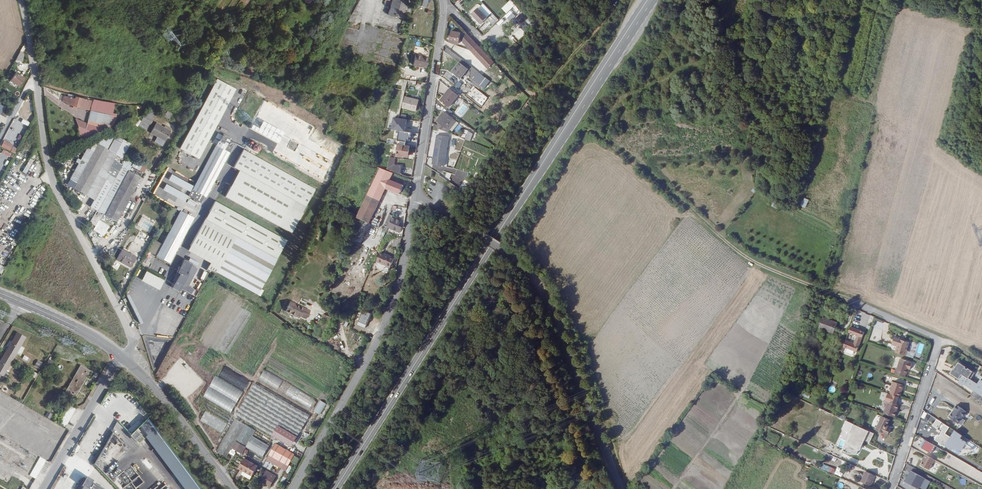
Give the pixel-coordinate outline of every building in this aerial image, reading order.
[(409,0),(393,0),(390,13),(406,16),(407,11),(409,11),(410,6),(408,5),(409,0)] [(516,12),(519,10),(510,0),(500,9),(505,14),(512,8),(516,12)] [(469,15),(478,25),(486,18),(476,8),(469,15)] [(520,14),(515,18),(520,24),(525,20),(520,14)] [(524,32),(532,26),(528,21),(520,28),(524,32)] [(458,44),(461,33),(451,31),(449,42),(458,44)] [(463,42),(500,79),(505,72),(466,32),(463,42)] [(417,54),(414,64),(427,67),(430,57),(417,54)] [(454,74),(460,78),(467,68),(459,62),(452,72),(454,74)] [(473,79),(483,88),(487,83),(483,81),(486,78),(478,72),(473,79)] [(25,80),(16,74),(11,81),(20,87),(25,80)] [(459,96),(450,89),(441,102),(449,108),(459,96)] [(83,107),(85,98),(70,93),(69,96),(62,93),(61,95),(65,96),(63,101),(68,103),(67,104),(71,106),(71,104),(83,107)] [(406,96),(404,106),(418,110),(421,100),(406,96)] [(97,100),(87,97),(81,118),(102,124),(105,115),(109,102),(97,100)] [(168,110),(164,116),(170,119),(173,113),(168,110)] [(446,131),(455,119),(446,112),(439,122),(441,124),(438,128),(446,131)] [(141,118),(135,127),(147,133),(152,124),(141,118)] [(156,127),(151,136),(165,144),(171,135),(156,127)] [(463,129),(460,136),(469,140),(472,133),(463,129)] [(216,133),(210,130),(203,142),(209,145),(216,133)] [(206,198),(234,144),(229,141),(224,150),(221,149),(226,138),(216,133),(209,145),(214,149),(192,191),(189,196),(194,199),(193,201),(196,203),(196,201),(200,203),(204,197),(206,198)] [(96,145),(106,150),(112,139),(105,135),(103,139),(100,137),(96,145)] [(444,166),(449,137),(437,136),(432,164),(444,166)] [(105,151),(109,153),(118,158),(120,155),(126,145),(125,144),(113,137),(112,138),(112,139),(106,150),(105,151)] [(224,150),(229,141),(226,139),(221,149),(224,150)] [(5,140),(2,146),(12,150),(14,145),(5,140)] [(411,146),(400,145),(398,156),(403,157),(403,154),(409,155),(411,146)] [(105,151),(98,147),(93,155),(89,163),(82,159),(77,168),(70,181),(70,182),(77,185),(74,190),(85,197),(99,171),(109,153),(105,151)] [(233,165),(306,203),(315,185),(243,147),(233,165)] [(89,163),(93,155),(87,152),(82,159),(89,163)] [(106,175),(113,161),(115,157),(109,153),(99,171),(106,175)] [(390,170),(402,174),(403,166),(396,165),(397,158),(395,158),(395,155),(392,155),(388,170),(390,170)] [(123,167),(113,161),(106,175),(115,180),(122,167),(123,167)] [(126,163),(124,168),(130,171),(133,166),(126,163)] [(135,163),(133,168),(143,174),(145,171),(146,169),(135,163)] [(121,169),(140,180),(141,177),(130,171),(124,168),(122,167),(121,169)] [(140,180),(121,169),(115,180),(113,185),(111,185),(104,181),(93,202),(90,209),(97,213),(92,222),(90,225),(96,228),(93,233),(103,238),(108,228),(99,223),(103,216),(116,223),(124,208),(128,209),(129,205),(127,204),(134,190),(140,180)] [(394,172),(381,169),(359,218),(364,221),(380,228),(386,215),(377,211),(387,189),(400,195),(404,186),(391,180),(394,172)] [(99,171),(85,197),(93,202),(104,181),(106,175),(99,171)] [(182,193),(189,196),(192,191),(186,187),(182,193)] [(279,222),(292,229),(306,203),(293,196),(279,222)] [(802,197),(798,206),(805,209),(809,200),(802,197)] [(257,293),(286,236),(217,200),(193,245),(216,257),(210,269),(212,270),(257,293)] [(170,264),(194,219),(181,212),(166,239),(162,237),(158,243),(162,245),(159,251),(157,250),(155,253),(157,254),(156,256),(170,264)] [(389,228),(400,233),(403,227),(400,226),(402,222),(393,218),(394,216),(390,215),(384,231),(387,232),(389,228)] [(259,294),(288,237),(286,236),(257,293),(259,294)] [(122,250),(116,260),(130,268),(135,258),(122,250)] [(391,268),(395,259),(381,253),(378,262),(388,267),(391,268)] [(188,271),(192,264),(184,260),(181,266),(185,268),(182,273),(178,271),(173,280),(174,280),(171,286),(174,287),(175,286),(181,289),(183,284),(190,272),(188,271)] [(206,267),(201,275),(193,289),(200,293),(211,271),(212,270),(210,269),(206,267)] [(191,270),(190,272),(183,284),(193,289),(201,275),(191,270)] [(147,271),(143,280),(161,289),(165,280),(147,271)] [(307,317),(311,310),(291,300),(287,309),(300,316),(301,314),(307,317)] [(822,317),(819,327),(833,333),(837,323),(822,317)] [(857,351),(865,331),(851,326),(846,339),(843,346),(857,351)] [(13,335),(0,358),(0,378),(2,380),(25,341),(13,335)] [(894,352),(905,355),(907,350),(906,348),(908,342),(899,339),(900,338),(894,335),(891,344),(897,346),(894,352)] [(954,363),(951,367),(961,374),(960,376),(964,379),(965,378),(969,380),(972,376),(970,375),(976,367),(969,362),(968,363),(966,362),(967,361),(959,356),(955,363),(954,363)] [(900,359),(895,374),(904,377),(905,373),(906,374),(908,366),(910,367),(912,363),(909,362),(910,362),(900,359)] [(88,374),(78,369),(62,397),(72,402),(76,394),(75,394),(82,380),(84,381),(88,374)] [(259,379),(278,389),(283,380),(264,369),(259,379)] [(972,388),(981,395),(981,374),(972,388)] [(216,376),(205,398),(233,412),(244,390),(216,376)] [(893,382),(889,394),(898,397),(900,389),(902,389),(903,385),(893,382)] [(287,395),(310,408),(315,399),(292,386),(287,395)] [(255,387),(238,419),(274,439),(280,428),(300,439),(311,418),(255,387)] [(887,402),(883,413),(894,417),(898,405),(896,404),(897,400),(886,397),(885,401),(887,401),(887,402)] [(321,400),(314,411),(320,415),(327,404),(321,400)] [(965,412),(956,405),(953,410),(954,411),(952,413),(951,413),(948,417),(957,423),(961,417),(963,417),(965,414),(965,412)] [(83,410),(77,406),(66,426),(72,430),(83,410)] [(139,420),(141,422),(147,417),(139,409),(131,417),(137,422),(139,420)] [(204,413),(200,422),(223,432),(227,422),(204,413)] [(889,420),(881,416),(875,430),(884,433),(888,434),(890,429),(887,428),(888,426),(887,425),(889,420)] [(183,488),(200,488),(153,419),(132,433),(138,443),(148,437),(183,488)] [(950,428),(937,420),(933,426),(940,432),(941,430),(945,432),(942,437),(939,435),(936,440),(941,443),(940,444),(946,448),(947,446),(962,451),(966,444),(959,440),(962,436),(955,432),(951,438),(946,435),(950,428)] [(235,451),(247,428),(237,422),(219,455),(229,460),(235,451)] [(243,447),(248,450),(254,440),(257,433),(247,428),(238,445),(243,447)] [(874,433),(868,430),(864,439),(870,442),(874,433)] [(309,447),(314,438),(308,435),(303,444),(309,447)] [(857,453),(864,439),(855,435),(848,449),(857,453)] [(934,445),(923,439),(921,442),(920,445),(918,447),(929,454),(934,445)] [(271,449),(254,440),(248,450),(265,460),(271,449)] [(238,445),(235,451),(240,454),(243,447),(238,445)] [(290,467),(296,456),(278,446),(272,457),(286,465),(290,467)] [(245,457),(248,450),(243,447),(240,454),(245,457)] [(928,470),(934,459),(924,454),(918,465),(928,470)] [(945,463),(975,478),(977,475),(981,477),(981,472),(949,455),(945,463)] [(45,460),(40,456),(30,475),(36,478),(45,460)] [(270,462),(271,463),(283,470),(286,465),(272,457),(270,462)] [(247,461),(241,472),(255,479),(260,469),(247,461)] [(832,474),(835,469),(824,464),(822,469),(832,474)] [(875,475),(865,471),(860,482),(870,486),(875,475)] [(904,482),(921,488),(926,488),(929,480),(909,471),(904,482)] [(125,488),(126,488),(135,488),(144,481),(139,476),(125,488)] [(274,488),(279,479),(276,477),(275,479),(269,476),(265,484),(274,488)] [(83,488),(101,488),(87,481),(83,488)]
